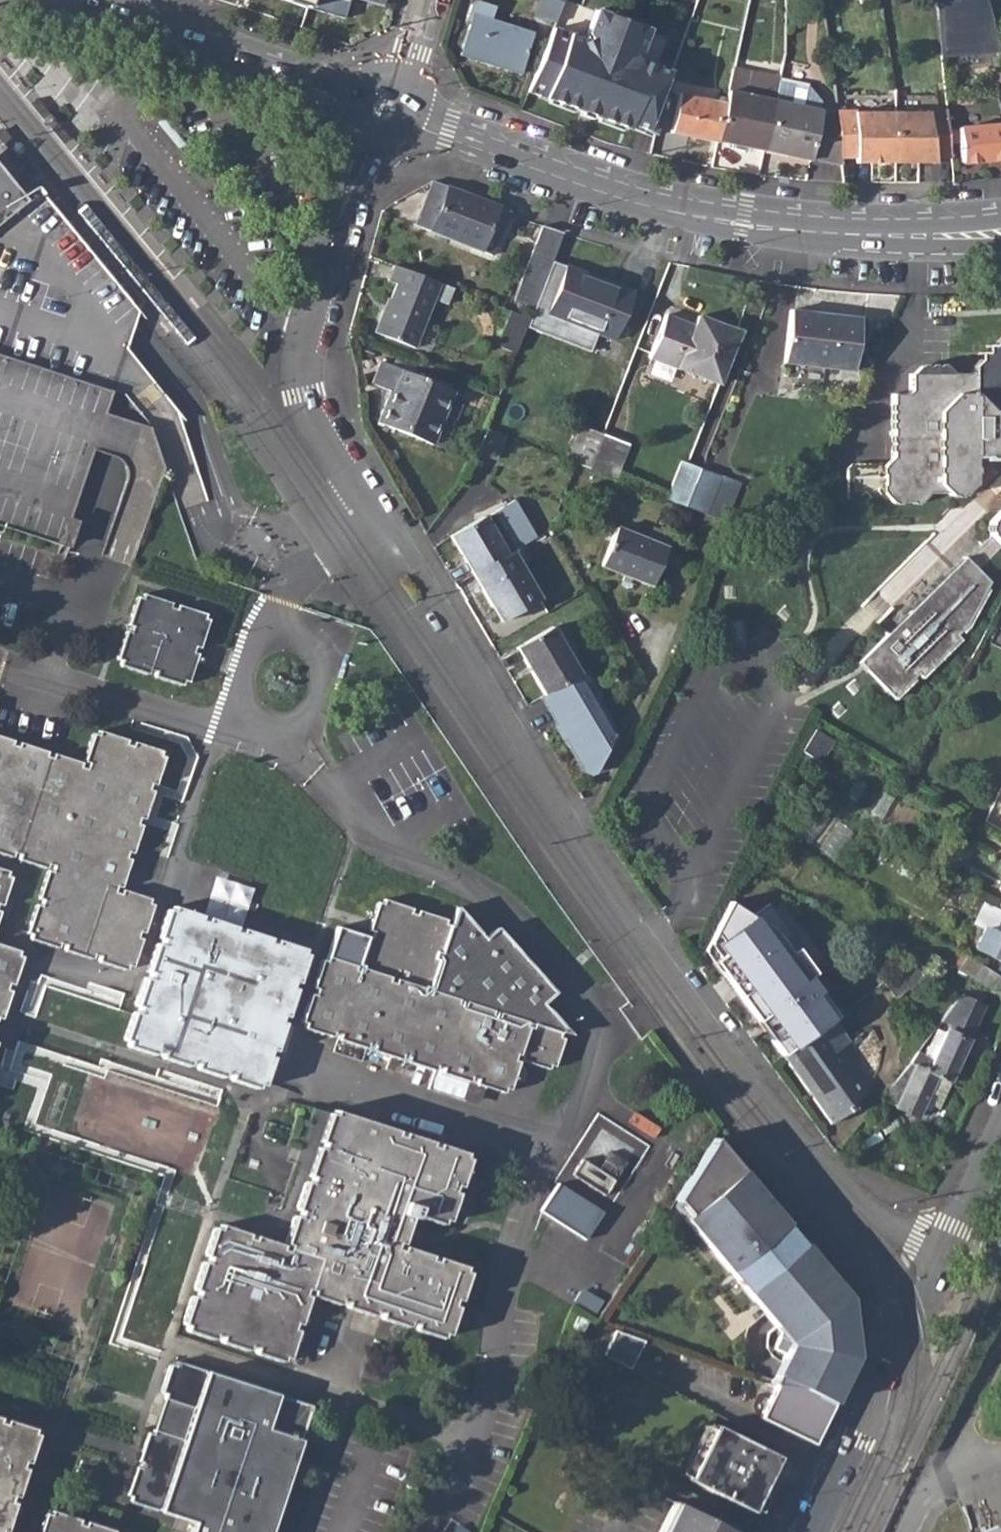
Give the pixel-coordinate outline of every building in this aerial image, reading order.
[(303,26),(309,7),(310,3),(301,0),(287,0),(281,19),(303,26)] [(310,3),(309,7),(345,18),(350,0),(311,0),(310,3)] [(520,69),(532,31),(491,17),(495,4),(484,0),(473,0),(472,0),(466,18),(471,19),(463,40),(473,44),(470,52),(520,69)] [(942,59),(977,55),(973,26),(995,24),(987,0),(955,0),(955,1),(935,3),(942,59)] [(585,30),(576,34),(551,24),(526,88),(627,127),(628,122),(645,128),(654,131),(674,71),(665,67),(643,59),(640,52),(651,23),(596,2),(585,30)] [(995,24),(973,26),(977,55),(1000,52),(1000,40),(995,24)] [(74,41),(91,47),(92,42),(94,38),(77,32),(74,41)] [(473,44),(463,40),(460,49),(470,52),(473,44)] [(764,150),(811,159),(811,157),(845,164),(844,158),(844,152),(842,134),(840,111),(816,113),(818,103),(810,89),(779,82),(775,100),(764,150)] [(727,103),(718,140),(764,150),(775,100),(730,91),(727,103)] [(718,140),(727,103),(680,93),(671,132),(717,142),(718,140)] [(62,142),(68,137),(53,118),(36,97),(30,102),(62,142)] [(895,112),(898,162),(937,161),(936,156),(951,156),(946,109),(895,112)] [(844,152),(844,158),(860,157),(860,163),(898,162),(895,112),(840,111),(842,134),(844,152)] [(963,159),(1000,156),(1000,123),(960,127),(963,159)] [(0,125),(0,137),(9,149),(26,170),(32,165),(0,125)] [(60,545),(61,543),(99,428),(105,413),(113,389),(118,372),(126,349),(132,330),(137,312),(36,189),(21,196),(9,184),(0,190),(0,526),(60,545)] [(411,233),(490,263),(511,214),(430,187),(411,233)] [(543,228),(524,279),(543,286),(563,234),(543,228)] [(397,278),(390,293),(385,306),(382,304),(373,326),(414,343),(433,294),(446,300),(452,285),(393,261),(387,275),(397,278)] [(549,314),(614,339),(633,291),(568,265),(549,314)] [(536,305),(543,286),(524,279),(516,297),(536,305)] [(796,307),(865,312),(867,291),(797,285),(796,307)] [(386,291),(382,304),(385,306),(390,293),(386,291)] [(500,344),(517,352),(531,317),(515,310),(500,344)] [(823,369),(854,373),(861,321),(790,311),(784,363),(823,369)] [(649,356),(718,385),(738,332),(697,316),(693,326),(666,315),(649,356)] [(991,347),(983,346),(983,353),(976,352),(976,363),(970,367),(970,374),(907,374),(907,395),(888,396),(887,468),(848,467),(848,494),(883,493),(883,496),(886,496),(892,502),(919,502),(925,495),(948,495),(950,499),(963,499),(976,485),(976,460),(1000,459),(1000,336),(991,347)] [(379,421),(433,444),(455,390),(382,360),(373,383),(391,390),(379,421)] [(823,369),(784,363),(782,377),(797,379),(796,385),(821,389),(823,369)] [(568,459),(591,468),(605,434),(581,424),(568,459)] [(591,468),(617,478),(630,444),(605,434),(591,468)] [(667,497),(685,504),(700,464),(682,457),(667,497)] [(704,467),(700,464),(685,504),(722,519),(737,480),(704,467)] [(450,534),(473,573),(512,551),(525,543),(537,536),(515,498),(485,515),(484,514),(450,534)] [(990,521),(990,533),(992,534),(968,563),(966,561),(862,670),(899,705),(923,680),(925,683),(964,644),(961,641),(970,631),(989,584),(976,572),(1000,546),(1000,510),(990,521)] [(666,547),(616,526),(600,564),(652,585),(666,547)] [(244,542),(255,545),(257,537),(247,535),(244,542)] [(540,596),(512,551),(473,573),(502,619),(540,596)] [(154,677),(182,687),(184,682),(189,684),(197,661),(198,655),(193,654),(195,648),(200,650),(210,621),(204,620),(206,615),(177,605),(175,611),(170,609),(172,603),(144,594),(142,599),(138,598),(129,626),(132,628),(130,635),(126,633),(117,660),(121,661),(120,666),(148,675),(149,671),(156,673),(154,677)] [(515,645),(544,694),(575,675),(579,674),(551,624),(515,645)] [(571,699),(585,691),(575,675),(544,694),(539,696),(555,722),(564,717),(563,716),(576,708),(571,699)] [(594,773),(616,730),(599,701),(601,699),(593,686),(585,691),(571,699),(576,708),(563,716),(564,717),(571,729),(562,735),(580,764),(594,773)] [(5,855),(7,850),(12,852),(11,856),(45,868),(34,898),(40,900),(38,905),(32,903),(24,933),(28,934),(27,939),(55,948),(57,943),(63,946),(62,950),(89,959),(90,955),(97,957),(96,961),(124,971),(125,966),(129,968),(139,938),(134,937),(136,931),(141,932),(149,906),(145,905),(146,900),(121,891),(130,864),(126,862),(128,855),(132,857),(142,828),(138,826),(140,820),(144,822),(153,793),(148,792),(150,786),(155,788),(164,760),(160,758),(162,753),(133,743),(132,748),(125,746),(126,742),(100,733),(98,738),(94,736),(85,763),(51,752),(49,757),(43,755),(45,749),(18,740),(16,746),(11,744),(11,739),(0,735),(0,853),(5,855)] [(9,881),(4,879),(6,874),(0,872),(0,907),(9,881)] [(234,930),(238,931),(251,893),(214,881),(201,919),(206,920),(234,930)] [(445,924),(416,914),(415,918),(409,916),(410,912),(382,902),(380,906),(377,905),(367,933),(371,935),(370,941),(335,930),(323,965),(319,963),(309,992),(314,993),(313,998),(308,997),(298,1027),(303,1028),(301,1034),(328,1043),(330,1037),(336,1039),(334,1045),(363,1054),(365,1049),(371,1050),(369,1056),(397,1065),(399,1060),(405,1062),(403,1067),(430,1076),(424,1094),(468,1110),(473,1108),(479,1092),(498,1098),(500,1092),(507,1095),(517,1063),(548,1073),(549,1069),(554,1070),(563,1042),(558,1040),(558,1037),(566,1039),(538,1008),(550,997),(494,932),(482,943),(454,912),(448,929),(444,927),(445,924)] [(227,1083),(255,1092),(256,1087),(261,1089),(271,1061),(266,1058),(268,1051),(273,1053),(281,1028),(276,1026),(278,1020),(283,1021),(293,991),(288,989),(290,985),(295,986),(304,958),(299,956),(301,951),(274,942),(272,948),(266,945),(268,941),(241,932),(239,937),(232,935),(234,930),(206,920),(204,925),(197,923),(198,918),(172,909),(169,915),(165,913),(156,941),(160,943),(159,948),(154,946),(145,977),(149,978),(148,984),(142,983),(134,1009),(139,1011),(137,1018),(132,1016),(123,1044),(127,1045),(126,1050),(153,1059),(154,1054),(161,1056),(160,1061),(187,1070),(189,1065),(196,1067),(194,1072),(221,1081),(223,1076),(229,1078),(227,1083)] [(1000,932),(985,925),(976,943),(1000,957),(1000,929),(1000,932)] [(1,1023),(10,995),(5,992),(7,986),(12,987),(21,960),(16,959),(18,953),(0,947),(0,1022),(1,1023)] [(961,966),(990,985),(998,972),(969,954),(961,966)] [(1000,993),(1000,974),(1000,973),(992,987),(1000,993)] [(953,1032),(947,1029),(946,1031),(933,1058),(923,1053),(919,1052),(912,1062),(937,1074),(949,1080),(984,1006),(960,994),(941,1020),(949,1024),(955,1027),(953,1032)] [(781,1055),(830,1123),(850,1109),(847,1104),(868,1091),(838,1049),(850,1041),(833,1018),(821,1026),(785,1052),(781,1055)] [(955,1027),(949,1024),(947,1029),(953,1032),(955,1027)] [(926,1045),(923,1053),(933,1058),(946,1031),(938,1027),(930,1046),(926,1045)] [(937,1074),(912,1062),(881,1097),(917,1114),(924,1100),(937,1074)] [(949,1080),(937,1074),(924,1100),(939,1106),(949,1080)] [(256,1354),(283,1364),(285,1359),(289,1360),(299,1333),(294,1331),(296,1325),(301,1327),(310,1296),(343,1307),(345,1302),(351,1305),(348,1309),(378,1319),(379,1313),(385,1316),(384,1320),(410,1329),(412,1325),(417,1326),(416,1331),(443,1340),(445,1335),(450,1337),(459,1310),(454,1309),(455,1305),(456,1302),(461,1304),(471,1276),(466,1275),(467,1270),(440,1261),(438,1266),(432,1264),(434,1259),(403,1249),(410,1228),(413,1221),(416,1222),(418,1217),(443,1226),(444,1222),(449,1223),(458,1195),(454,1194),(456,1187),(461,1188),(470,1160),(466,1158),(467,1153),(436,1143),(435,1148),(429,1146),(431,1142),(402,1133),(401,1137),(395,1135),(397,1130),(335,1111),(334,1116),(329,1114),(320,1142),(325,1144),(323,1151),(318,1149),(309,1176),(313,1178),(312,1183),(307,1183),(297,1211),(301,1213),(300,1220),(294,1218),(285,1247),(256,1238),(255,1242),(249,1240),(250,1235),(221,1226),(220,1231),(215,1230),(206,1256),(211,1259),(209,1265),(205,1263),(195,1292),(200,1293),(198,1299),(193,1298),(184,1326),(189,1328),(187,1332),(216,1342),(218,1337),(224,1339),(223,1344),(251,1353),(253,1348),(257,1350),(256,1354)] [(788,1226),(719,1137),(706,1147),(679,1190),(692,1208),(688,1212),(780,1331),(772,1347),(783,1353),(769,1382),(775,1383),(802,1390),(833,1400),(856,1353),(847,1303),(804,1248),(803,1248),(786,1227),(788,1226)] [(541,1211),(589,1237),(606,1207),(558,1180),(541,1211)] [(612,1360),(640,1375),(651,1352),(623,1338),(612,1360)] [(165,1401),(194,1410),(185,1440),(180,1438),(172,1460),(144,1450),(140,1462),(144,1463),(143,1468),(138,1466),(128,1494),(133,1496),(131,1501),(195,1523),(192,1531),(270,1531),(310,1406),(177,1364),(176,1368),(171,1366),(161,1394),(166,1396),(165,1401)] [(681,1476),(748,1509),(767,1472),(774,1457),(708,1422),(713,1412),(640,1375),(603,1449),(677,1486),(681,1476)] [(833,1400),(802,1390),(775,1383),(759,1415),(801,1437),(817,1431),(833,1400)] [(154,1435),(149,1433),(144,1450),(172,1460),(180,1438),(185,1440),(194,1410),(165,1401),(156,1430),(154,1435)] [(14,1505),(10,1503),(12,1497),(16,1498),(25,1471),(21,1469),(23,1463),(27,1464),(36,1436),(33,1435),(34,1430),(6,1421),(5,1425),(0,1424),(0,1531),(5,1531),(14,1505)] [(817,1431),(801,1437),(811,1442),(817,1431)] [(737,1531),(671,1497),(654,1531),(736,1531),(737,1531)] [(114,1531),(88,1523),(86,1528),(80,1526),(82,1521),(52,1511),(50,1516),(45,1514),(39,1531),(114,1531)]
